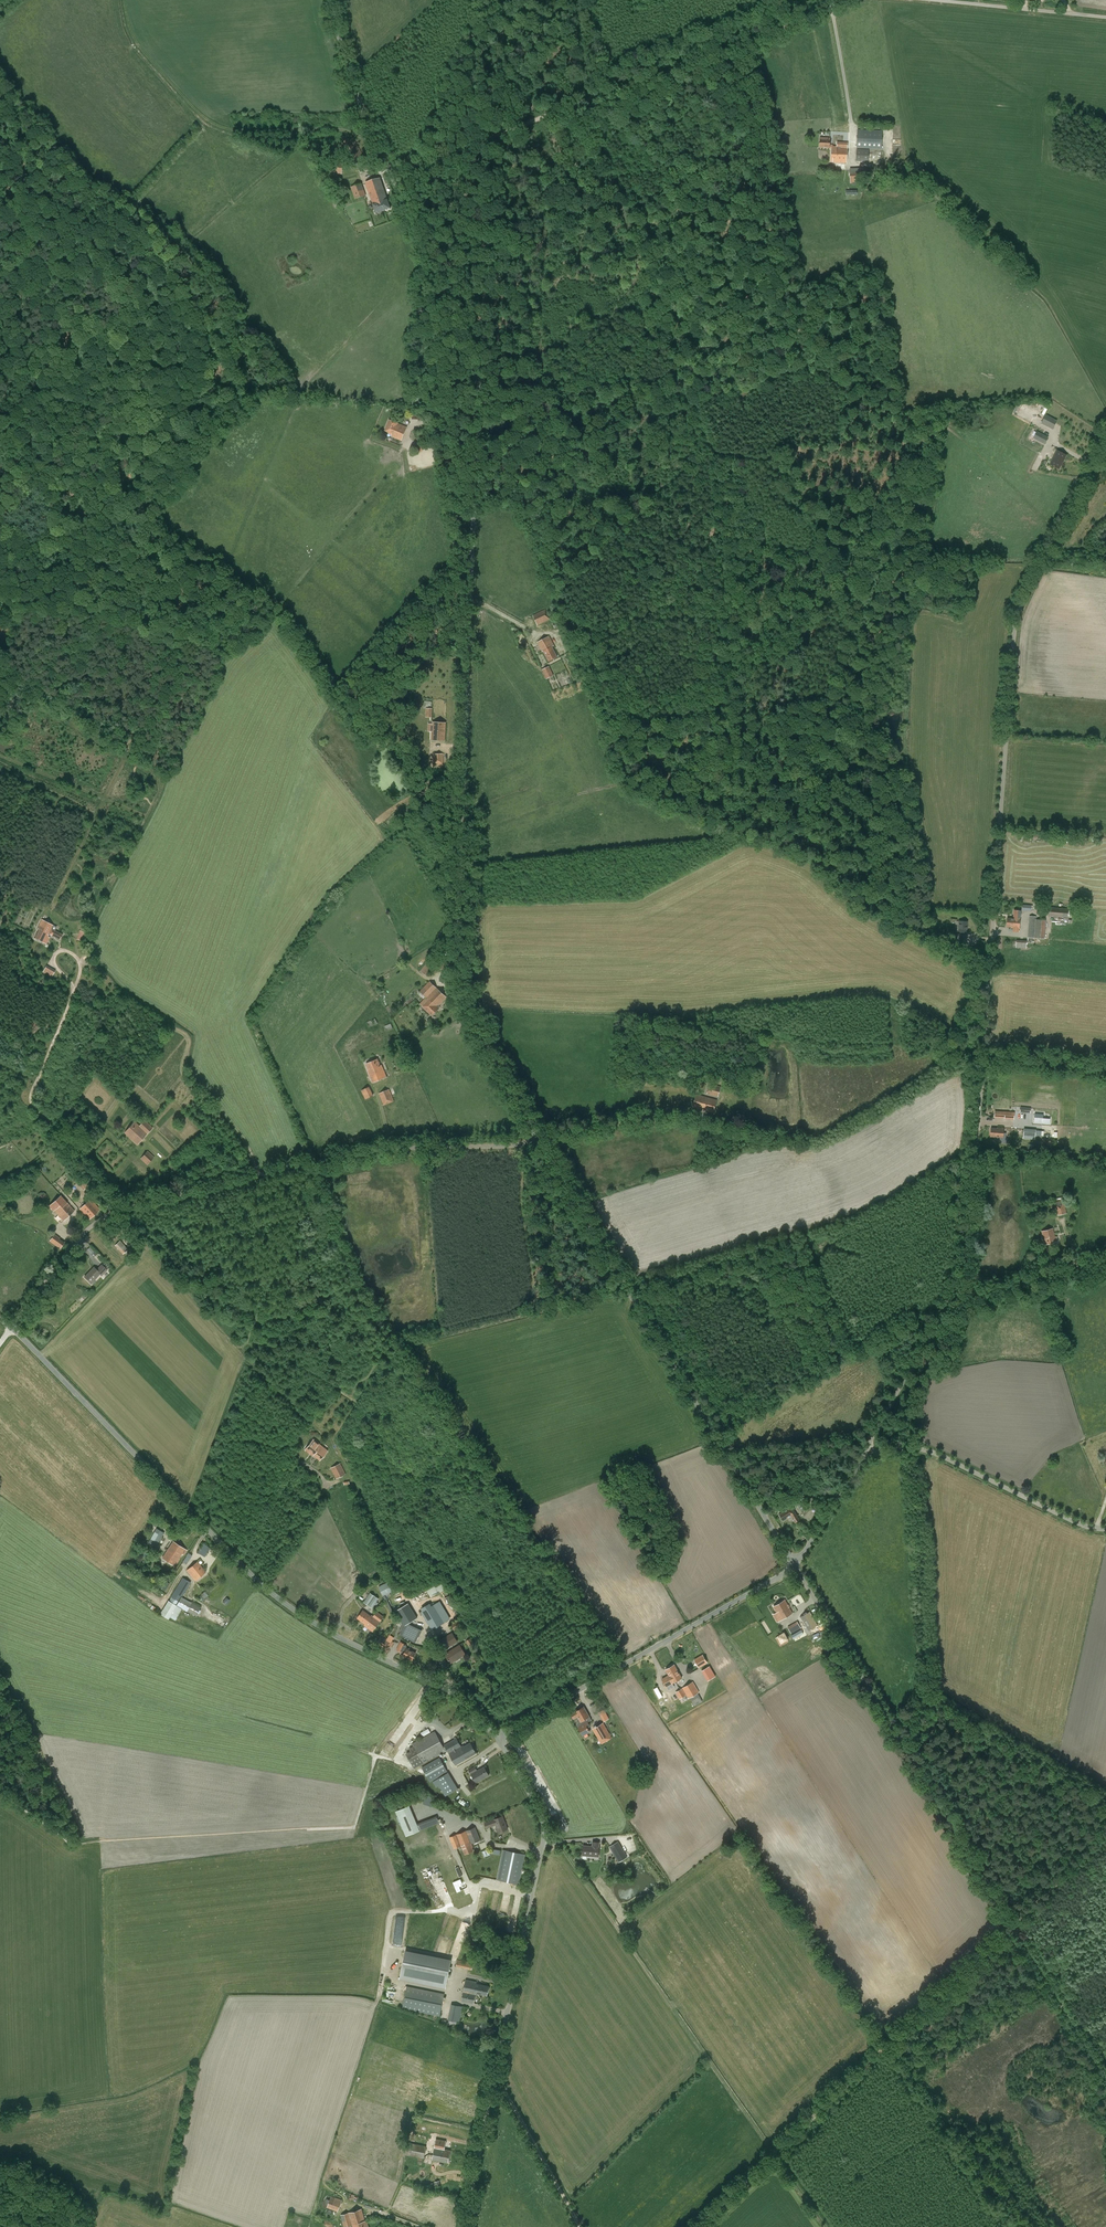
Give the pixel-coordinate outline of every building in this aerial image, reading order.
[(857,148),(882,149),(882,131),(857,130),(857,148)] [(820,139),(820,147),(832,148),(831,162),(838,162),(845,163),(847,163),(848,143),(837,142),(837,147),(833,147),(833,145),(830,145),(830,138),(825,138),(825,140),(820,139)] [(869,150),(857,149),(856,161),(868,162),(869,150)] [(329,172),(342,174),(343,163),(331,161),(329,172)] [(861,168),(850,169),(850,183),(852,183),(852,185),(860,185),(860,183),(862,183),(862,176),(868,176),(868,168),(861,169),(861,168)] [(365,182),(375,213),(390,208),(380,178),(365,182)] [(351,187),(354,199),(366,196),(362,184),(351,187)] [(1041,424),(1052,430),(1057,421),(1046,415),(1041,424)] [(392,433),(391,436),(401,440),(406,427),(397,423),(388,420),(384,430),(392,433)] [(1037,431),(1033,439),(1045,445),(1048,437),(1037,431)] [(1057,451),(1050,464),(1058,468),(1060,465),(1061,465),(1066,456),(1057,451)] [(550,619),(546,608),(533,615),(537,625),(550,619)] [(543,651),(548,661),(557,657),(552,647),(554,645),(549,636),(537,642),(542,652),(543,651)] [(542,669),(546,679),(554,676),(549,666),(542,669)] [(432,722),(431,740),(444,741),(445,723),(432,722)] [(434,768),(443,768),(444,754),(434,753),(434,768)] [(1068,909),(1050,907),(1049,916),(1068,917),(1068,909)] [(1013,927),(1013,928),(1019,928),(1020,911),(1014,910),(1013,918),(1007,918),(1006,927),(1013,927)] [(1029,916),(1028,937),(1034,938),(1035,933),(1036,919),(1036,916),(1029,916)] [(1035,933),(1034,938),(1044,939),(1046,920),(1036,919),(1035,933)] [(49,935),(60,940),(63,935),(52,929),(53,926),(42,920),(38,929),(39,929),(35,938),(43,942),(47,934),(49,935)] [(968,920),(959,920),(959,932),(967,932),(968,920)] [(83,926),(78,938),(85,941),(90,929),(83,926)] [(420,971),(426,975),(437,961),(431,957),(420,971)] [(456,962),(442,957),(439,968),(452,973),(456,962)] [(47,966),(43,972),(52,977),(56,972),(47,966)] [(424,1000),(427,1002),(423,1007),(432,1016),(440,1007),(439,1006),(447,998),(436,988),(429,981),(420,991),(426,998),(424,1000)] [(367,1022),(369,1027),(378,1023),(375,1018),(367,1022)] [(380,1066),(377,1059),(366,1064),(369,1070),(368,1071),(373,1083),(386,1077),(382,1065),(380,1066)] [(709,1085),(707,1094),(718,1097),(720,1088),(709,1085)] [(374,1095),(369,1087),(361,1091),(366,1099),(374,1095)] [(394,1101),(389,1089),(379,1094),(384,1106),(394,1101)] [(696,1094),(693,1107),(713,1113),(717,1100),(696,1094)] [(995,1112),(994,1117),(1005,1118),(1005,1119),(1009,1119),(1009,1118),(1014,1119),(1014,1112),(997,1111),(997,1112),(995,1112)] [(1041,1115),(1033,1114),(1033,1122),(1048,1124),(1049,1120),(1041,1119),(1041,1115)] [(124,1133),(137,1144),(147,1133),(154,1126),(147,1119),(146,1121),(145,1120),(139,1126),(134,1122),(124,1133)] [(995,1137),(995,1142),(1003,1143),(1003,1138),(1004,1128),(997,1128),(991,1128),(990,1137),(995,1137)] [(1041,1136),(1042,1130),(1024,1128),(1023,1139),(1035,1139),(1035,1136),(1041,1136)] [(141,1157),(147,1165),(156,1158),(150,1151),(141,1157)] [(90,1185),(82,1178),(78,1183),(85,1190),(90,1185)] [(61,1196),(49,1206),(56,1213),(64,1220),(74,1211),(61,1196)] [(90,1199),(79,1209),(89,1220),(100,1210),(90,1199)] [(1063,1200),(1054,1202),(1056,1216),(1066,1213),(1063,1200)] [(1041,1231),(1043,1240),(1042,1240),(1044,1245),(1056,1242),(1053,1229),(1041,1231)] [(54,1234),(50,1241),(60,1248),(64,1243),(58,1239),(59,1238),(54,1234)] [(114,1243),(122,1251),(126,1247),(118,1239),(114,1243)] [(84,1277),(91,1283),(100,1274),(102,1276),(107,1270),(107,1269),(110,1267),(104,1261),(96,1269),(94,1267),(84,1277)] [(305,1450),(320,1461),(327,1451),(313,1440),(305,1450)] [(331,1468),(336,1478),(346,1474),(340,1463),(331,1468)] [(796,1502),(801,1511),(805,1509),(802,1505),(807,1502),(805,1497),(796,1502)] [(779,1514),(783,1520),(788,1517),(788,1518),(791,1516),(795,1522),(799,1520),(793,1508),(789,1511),(788,1509),(779,1514)] [(187,1524),(180,1532),(187,1538),(193,1530),(187,1524)] [(157,1528),(149,1543),(156,1547),(164,1532),(157,1528)] [(162,1558),(174,1566),(179,1559),(178,1558),(181,1553),(184,1555),(187,1550),(173,1541),(162,1558)] [(198,1552),(205,1557),(210,1548),(204,1544),(198,1552)] [(192,1556),(189,1553),(182,1562),(186,1564),(192,1556)] [(205,1572),(197,1562),(187,1570),(195,1580),(205,1572)] [(160,1614),(168,1619),(170,1617),(176,1620),(182,1609),(196,1616),(200,1607),(181,1597),(176,1605),(181,1596),(182,1596),(191,1582),(183,1577),(170,1597),(171,1598),(170,1601),(168,1600),(160,1614)] [(378,1586),(383,1596),(396,1590),(392,1580),(378,1586)] [(445,1589),(441,1582),(427,1590),(431,1598),(445,1589)] [(370,1592),(364,1602),(373,1608),(375,1604),(377,1605),(379,1603),(377,1602),(379,1599),(370,1592)] [(776,1615),(779,1621),(792,1613),(784,1600),(773,1606),(778,1614),(776,1615)] [(433,1606),(422,1613),(432,1630),(444,1623),(450,1619),(440,1602),(433,1606)] [(396,1611),(404,1625),(409,1623),(417,1618),(409,1603),(396,1611)] [(357,1618),(365,1624),(371,1616),(363,1610),(357,1618)] [(365,1624),(364,1625),(373,1631),(384,1617),(377,1612),(373,1616),(372,1615),(371,1616),(365,1624)] [(809,1613),(800,1617),(806,1626),(814,1621),(809,1613)] [(451,1624),(454,1630),(462,1626),(459,1620),(451,1624)] [(788,1627),(791,1633),(801,1628),(797,1621),(788,1627)] [(409,1623),(404,1625),(400,1634),(416,1642),(420,1633),(422,1630),(411,1625),(409,1623)] [(452,1633),(438,1641),(443,1650),(457,1641),(452,1633)] [(784,1633),(776,1638),(780,1646),(788,1641),(784,1633)] [(376,1644),(388,1652),(394,1642),(382,1635),(376,1644)] [(406,1644),(400,1641),(396,1649),(402,1652),(406,1644)] [(445,1654),(450,1663),(454,1661),(453,1660),(464,1653),(460,1645),(445,1654)] [(403,1656),(412,1660),(415,1653),(411,1650),(411,1649),(409,1648),(407,1648),(403,1656)] [(703,1654),(694,1659),(699,1668),(708,1663),(703,1654)] [(666,1669),(669,1675),(670,1677),(672,1676),(675,1682),(681,1678),(674,1665),(666,1669)] [(710,1666),(702,1670),(705,1676),(713,1671),(710,1666)] [(670,1677),(669,1675),(662,1679),(666,1686),(675,1682),(672,1676),(670,1677)] [(702,1701),(698,1693),(699,1692),(693,1681),(682,1688),(688,1699),(690,1698),(695,1706),(702,1701)] [(682,1688),(676,1692),(680,1699),(686,1695),(682,1688)] [(577,1725),(578,1727),(588,1722),(591,1720),(589,1717),(583,1707),(571,1714),(573,1719),(577,1716),(580,1721),(578,1722),(577,1725)] [(598,1712),(603,1721),(609,1718),(604,1709),(598,1712)] [(588,1722),(578,1727),(583,1735),(590,1731),(587,1727),(590,1725),(588,1722)] [(592,1729),(601,1744),(612,1737),(603,1722),(592,1729)] [(424,1737),(432,1732),(430,1728),(421,1732),(424,1737)] [(442,1746),(435,1731),(412,1744),(413,1746),(409,1748),(410,1751),(406,1753),(414,1769),(442,1753),(443,1754),(448,1751),(449,1754),(455,1765),(476,1753),(470,1743),(462,1747),(457,1738),(442,1746)] [(422,1767),(429,1782),(447,1772),(439,1758),(422,1767)] [(484,1767),(478,1771),(475,1766),(469,1770),(471,1774),(476,1782),(488,1775),(484,1767)] [(436,1787),(438,1785),(440,1789),(443,1787),(448,1795),(458,1789),(448,1773),(433,1782),(436,1787)] [(426,1795),(423,1803),(431,1806),(435,1798),(426,1795)] [(442,1823),(439,1816),(418,1823),(412,1805),(397,1810),(406,1836),(442,1823)] [(497,1826),(499,1832),(507,1829),(503,1817),(484,1823),(486,1829),(496,1825),(497,1827),(497,1826)] [(461,1846),(464,1854),(473,1851),(470,1843),(480,1840),(475,1827),(457,1834),(449,1837),(454,1849),(461,1846)] [(598,1856),(599,1842),(592,1841),(592,1847),(584,1846),(583,1854),(586,1855),(598,1856)] [(609,1846),(618,1862),(627,1857),(618,1841),(609,1846)] [(496,1880),(519,1884),(525,1854),(503,1849),(496,1880)] [(399,1979),(446,1988),(451,1959),(405,1950),(399,1979)] [(456,1966),(472,1970),(473,1963),(457,1960),(456,1966)] [(461,2001),(473,2004),(476,1993),(487,1996),(489,1986),(476,1983),(476,1982),(466,1980),(461,2001)] [(407,1986),(402,2009),(440,2016),(444,1994),(407,1986)] [(451,2004),(448,2020),(459,2022),(463,2006),(451,2004)] [(418,2139),(419,2133),(409,2132),(405,2154),(424,2158),(427,2141),(418,2139)] [(432,2159),(448,2162),(450,2150),(444,2149),(446,2141),(436,2139),(432,2159)] [(327,2198),(325,2204),(328,2205),(327,2208),(338,2212),(342,2200),(336,2197),(335,2198),(331,2196),(330,2199),(327,2198)] [(352,2225),(353,2226),(368,2226),(366,2220),(365,2221),(362,2209),(341,2215),(345,2226),(352,2225)]
